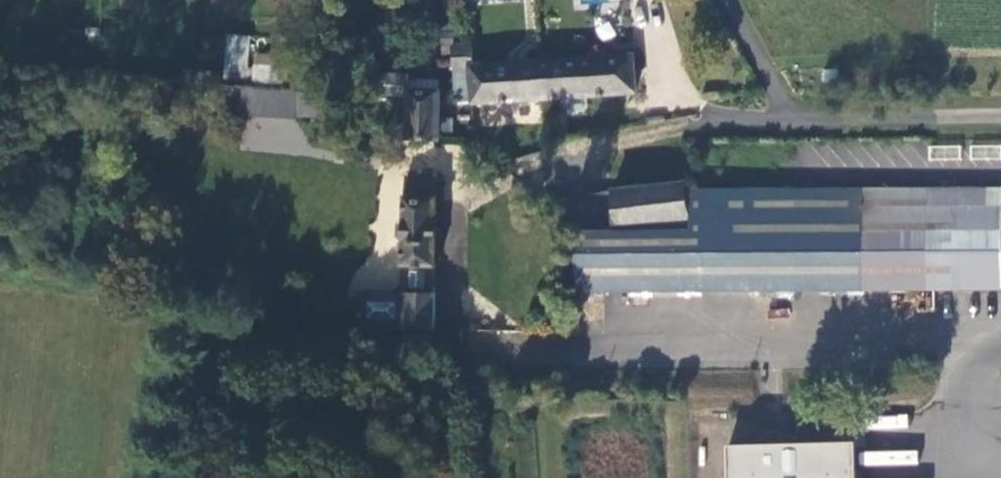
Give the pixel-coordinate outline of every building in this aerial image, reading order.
[(224,35),(222,78),(247,79),(249,35),(224,35)] [(634,35),(470,46),(472,75),(475,104),(638,94),(634,35)] [(472,75),(470,46),(454,47),(456,75),(472,75)] [(251,81),(267,81),(267,60),(251,60),(251,81)] [(386,99),(410,101),(409,140),(441,141),(442,89),(414,88),(413,78),(386,77),(386,99)] [(223,115),(311,119),(313,91),(224,87),(223,115)] [(402,267),(436,268),(439,176),(407,175),(406,196),(404,195),(402,267)] [(646,292),(934,292),(1000,291),(1000,187),(795,188),(689,189),(689,182),(612,189),(617,230),(579,231),(580,292),(646,292)] [(418,331),(436,332),(436,294),(436,268),(402,267),(402,285),(394,292),(358,289),(357,308),(356,329),(418,331)] [(726,477),(855,477),(855,442),(726,442),(726,477)]
